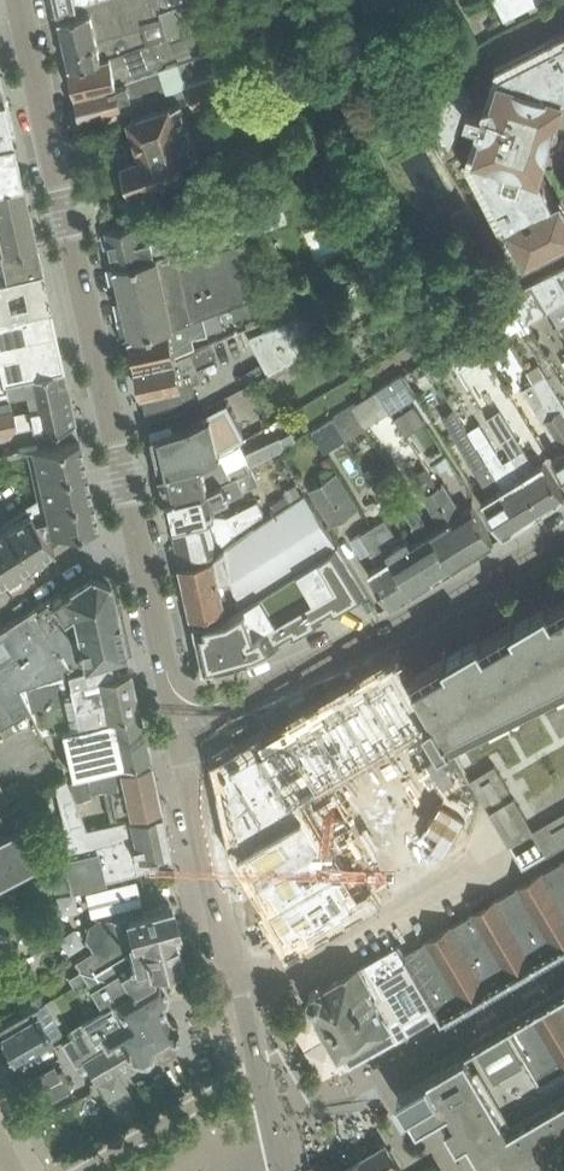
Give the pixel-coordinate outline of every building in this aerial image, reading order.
[(58,9),(60,8),(85,0),(56,0),(58,9)] [(59,15),(70,63),(100,56),(194,23),(191,15),(183,17),(179,4),(162,8),(160,0),(85,0),(60,8),(61,15),(59,15)] [(414,2),(414,0),(364,0),(371,18),(414,2)] [(504,18),(541,0),(495,0),(504,18)] [(229,32),(221,13),(194,23),(100,56),(70,63),(76,89),(99,84),(115,79),(161,62),(166,55),(229,32)] [(268,13),(253,18),(257,29),(271,24),(268,13)] [(551,244),(563,238),(563,200),(562,195),(555,199),(545,180),(538,183),(531,170),(536,156),(543,159),(560,107),(555,105),(556,103),(553,102),(557,90),(563,87),(563,37),(502,68),(492,101),(469,93),(460,74),(414,98),(444,156),(455,150),(454,147),(466,112),(479,116),(478,122),(485,124),(474,157),(526,257),(551,244)] [(180,59),(180,61),(126,79),(127,81),(100,88),(77,94),(82,118),(156,93),(156,91),(166,88),(166,90),(188,83),(186,77),(227,63),(220,45),(180,59)] [(195,105),(229,94),(227,85),(256,76),(252,63),(188,83),(166,90),(166,88),(156,91),(156,93),(160,106),(131,115),(138,136),(125,140),(130,156),(125,157),(133,184),(138,182),(140,186),(154,182),(153,177),(187,166),(186,164),(200,160),(181,101),(193,97),(195,105)] [(10,135),(4,105),(0,106),(0,138),(10,135)] [(25,192),(22,179),(12,134),(10,135),(0,138),(0,198),(25,192)] [(290,218),(271,170),(231,185),(238,203),(200,217),(194,201),(142,220),(107,228),(114,263),(178,249),(181,261),(246,237),(290,218)] [(17,268),(40,263),(25,192),(0,198),(0,272),(17,268)] [(181,261),(178,249),(114,263),(115,265),(116,265),(131,332),(130,333),(130,334),(171,325),(193,318),(203,315),(221,309),(220,306),(259,292),(246,237),(181,261)] [(553,270),(563,287),(563,265),(553,270)] [(50,307),(41,268),(18,273),(0,277),(0,318),(50,307)] [(531,281),(548,309),(563,300),(563,287),(553,270),(531,281)] [(519,309),(527,322),(548,309),(531,281),(509,292),(513,300),(519,309)] [(493,312),(498,321),(519,309),(513,300),(511,302),(493,312)] [(63,366),(50,307),(0,318),(0,378),(0,379),(63,366)] [(209,331),(223,326),(221,309),(203,315),(193,318),(171,325),(130,334),(136,362),(160,357),(177,353),(174,339),(209,331)] [(317,344),(300,312),(248,333),(268,371),(317,344)] [(432,348),(445,340),(437,325),(423,333),(432,348)] [(469,326),(442,343),(444,346),(445,345),(455,362),(454,363),(458,369),(485,352),(469,326)] [(197,365),(217,358),(211,342),(178,356),(161,360),(137,366),(147,412),(195,397),(191,379),(201,377),(197,365)] [(424,358),(434,375),(454,363),(455,362),(445,345),(444,346),(424,358)] [(527,370),(533,380),(553,413),(563,430),(563,403),(539,363),(527,370)] [(24,390),(26,399),(49,395),(48,392),(67,387),(63,366),(0,379),(0,394),(24,390)] [(402,372),(377,387),(391,408),(415,393),(402,372)] [(522,387),(561,449),(553,454),(563,472),(563,430),(553,413),(533,380),(522,387)] [(75,421),(67,387),(48,392),(49,395),(26,399),(28,410),(12,413),(11,411),(0,413),(0,430),(32,423),(34,432),(16,435),(19,448),(32,446),(34,445),(34,443),(78,434),(75,421)] [(377,387),(352,403),(366,424),(391,408),(377,387)] [(249,419),(237,425),(227,402),(175,426),(152,431),(161,470),(203,461),(240,439),(239,438),(243,436),(267,423),(263,415),(251,421),(249,419)] [(332,415),(346,437),(345,438),(355,453),(374,440),(365,425),(366,424),(352,403),(332,415)] [(487,415),(523,472),(545,508),(563,496),(563,493),(543,459),(535,464),(500,407),(487,415)] [(311,429),(325,451),(345,438),(346,437),(332,415),(311,429)] [(504,461),(479,421),(467,429),(476,444),(524,521),(545,508),(523,472),(515,477),(505,460),(504,461)] [(456,435),(454,436),(488,493),(482,497),(504,533),(524,521),(476,444),(467,429),(466,429),(462,422),(452,429),(456,435)] [(161,470),(162,475),(167,497),(201,490),(201,489),(209,487),(251,465),(250,463),(268,455),(296,441),(291,430),(246,453),(240,439),(203,461),(161,470)] [(78,434),(34,443),(34,445),(32,446),(47,515),(35,518),(29,509),(0,528),(0,584),(4,581),(55,549),(45,534),(97,522),(78,434)] [(227,515),(226,512),(214,511),(212,503),(243,488),(237,475),(252,468),(251,465),(209,487),(201,489),(201,490),(167,497),(173,527),(227,515)] [(359,506),(337,469),(310,486),(333,522),(359,506)] [(443,481),(433,487),(474,552),(494,539),(472,504),(461,510),(443,481)] [(441,522),(431,529),(454,564),(474,552),(433,487),(423,493),(441,522)] [(238,604),(339,543),(317,511),(317,510),(305,492),(255,527),(255,526),(214,554),(181,562),(182,565),(192,613),(226,606),(225,602),(237,600),(238,604)] [(419,537),(412,541),(411,541),(434,577),(454,564),(431,529),(413,500),(403,506),(413,523),(411,524),(419,537)] [(222,541),(232,533),(227,515),(173,527),(180,557),(210,550),(209,545),(218,542),(222,541)] [(397,536),(385,516),(372,524),(413,590),(434,577),(411,541),(410,542),(403,531),(397,536)] [(413,590),(372,524),(350,537),(359,551),(368,545),(378,562),(369,567),(392,603),(413,590)] [(339,543),(238,604),(239,606),(228,613),(194,620),(197,633),(198,633),(205,667),(250,657),(250,658),(367,590),(340,542),(339,543)] [(29,706),(17,685),(110,657),(126,652),(110,578),(92,570),(52,596),(51,595),(0,628),(0,724),(29,706)] [(549,601),(547,599),(515,617),(514,615),(481,634),(480,632),(447,650),(446,648),(410,669),(416,679),(417,679),(427,697),(420,702),(419,699),(417,700),(425,714),(440,739),(449,734),(522,861),(563,837),(563,592),(549,601)] [(100,720),(100,717),(138,708),(129,668),(114,671),(110,657),(17,685),(29,706),(40,727),(44,732),(63,727),(79,723),(79,725),(100,720)] [(259,737),(222,758),(227,784),(226,784),(238,841),(237,842),(272,903),(268,905),(289,940),(356,901),(292,791),(425,714),(417,700),(394,661),(364,679),(365,680),(261,739),(259,737)] [(63,727),(73,772),(90,768),(149,755),(138,708),(100,717),(100,720),(79,725),(79,723),(63,727)] [(103,787),(109,818),(160,807),(150,761),(98,772),(86,775),(89,791),(103,787)] [(86,775),(70,778),(74,794),(89,791),(86,775)] [(46,861),(53,891),(71,887),(137,872),(159,865),(157,853),(170,850),(161,811),(86,827),(85,825),(66,778),(54,785),(62,819),(55,832),(52,832),(55,845),(53,845),(56,859),(46,861)] [(42,858),(23,821),(0,833),(0,878),(42,858)] [(406,951),(405,952),(406,953),(405,953),(435,1004),(442,1016),(467,1001),(468,1002),(487,990),(536,961),(536,962),(556,950),(556,949),(559,947),(559,948),(563,945),(563,857),(406,951)] [(80,968),(67,976),(71,984),(84,976),(91,987),(103,1007),(154,976),(151,966),(181,958),(173,927),(176,926),(170,902),(146,908),(111,918),(107,915),(98,916),(87,925),(85,936),(92,948),(74,958),(80,968)] [(405,953),(406,953),(405,952),(400,943),(320,988),(317,987),(311,991),(309,997),(313,1002),(316,1003),(321,1013),(320,1013),(341,1049),(342,1048),(350,1063),(410,1030),(405,1022),(435,1004),(405,953)] [(74,1032),(61,1040),(75,1063),(84,1059),(96,1079),(133,1058),(143,1060),(152,1055),(152,1053),(164,1056),(173,1050),(176,1040),(173,1040),(178,1021),(170,1019),(164,1010),(162,1002),(165,1000),(168,990),(158,973),(154,976),(103,1007),(87,1016),(70,1026),(74,1032)] [(497,1106),(511,1098),(525,1123),(479,1150),(491,1170),(509,1170),(528,1160),(533,1169),(563,1151),(563,990),(556,995),(557,996),(553,998),(553,997),(533,1008),(534,1009),(464,1050),(478,1074),(479,1074),(497,1106)] [(35,1047),(63,1031),(45,1000),(0,1026),(0,1030),(2,1033),(0,1034),(14,1059),(35,1047)] [(469,1133),(479,1150),(525,1123),(511,1098),(497,1106),(479,1074),(478,1074),(464,1050),(408,1083),(399,1088),(418,1122),(440,1109),(458,1140),(469,1133)] [(55,1063),(30,1078),(45,1103),(70,1088),(55,1063)] [(307,1131),(314,1170),(340,1165),(337,1150),(357,1146),(353,1123),(307,1131)] [(386,1140),(334,1170),(404,1170),(386,1140)]
